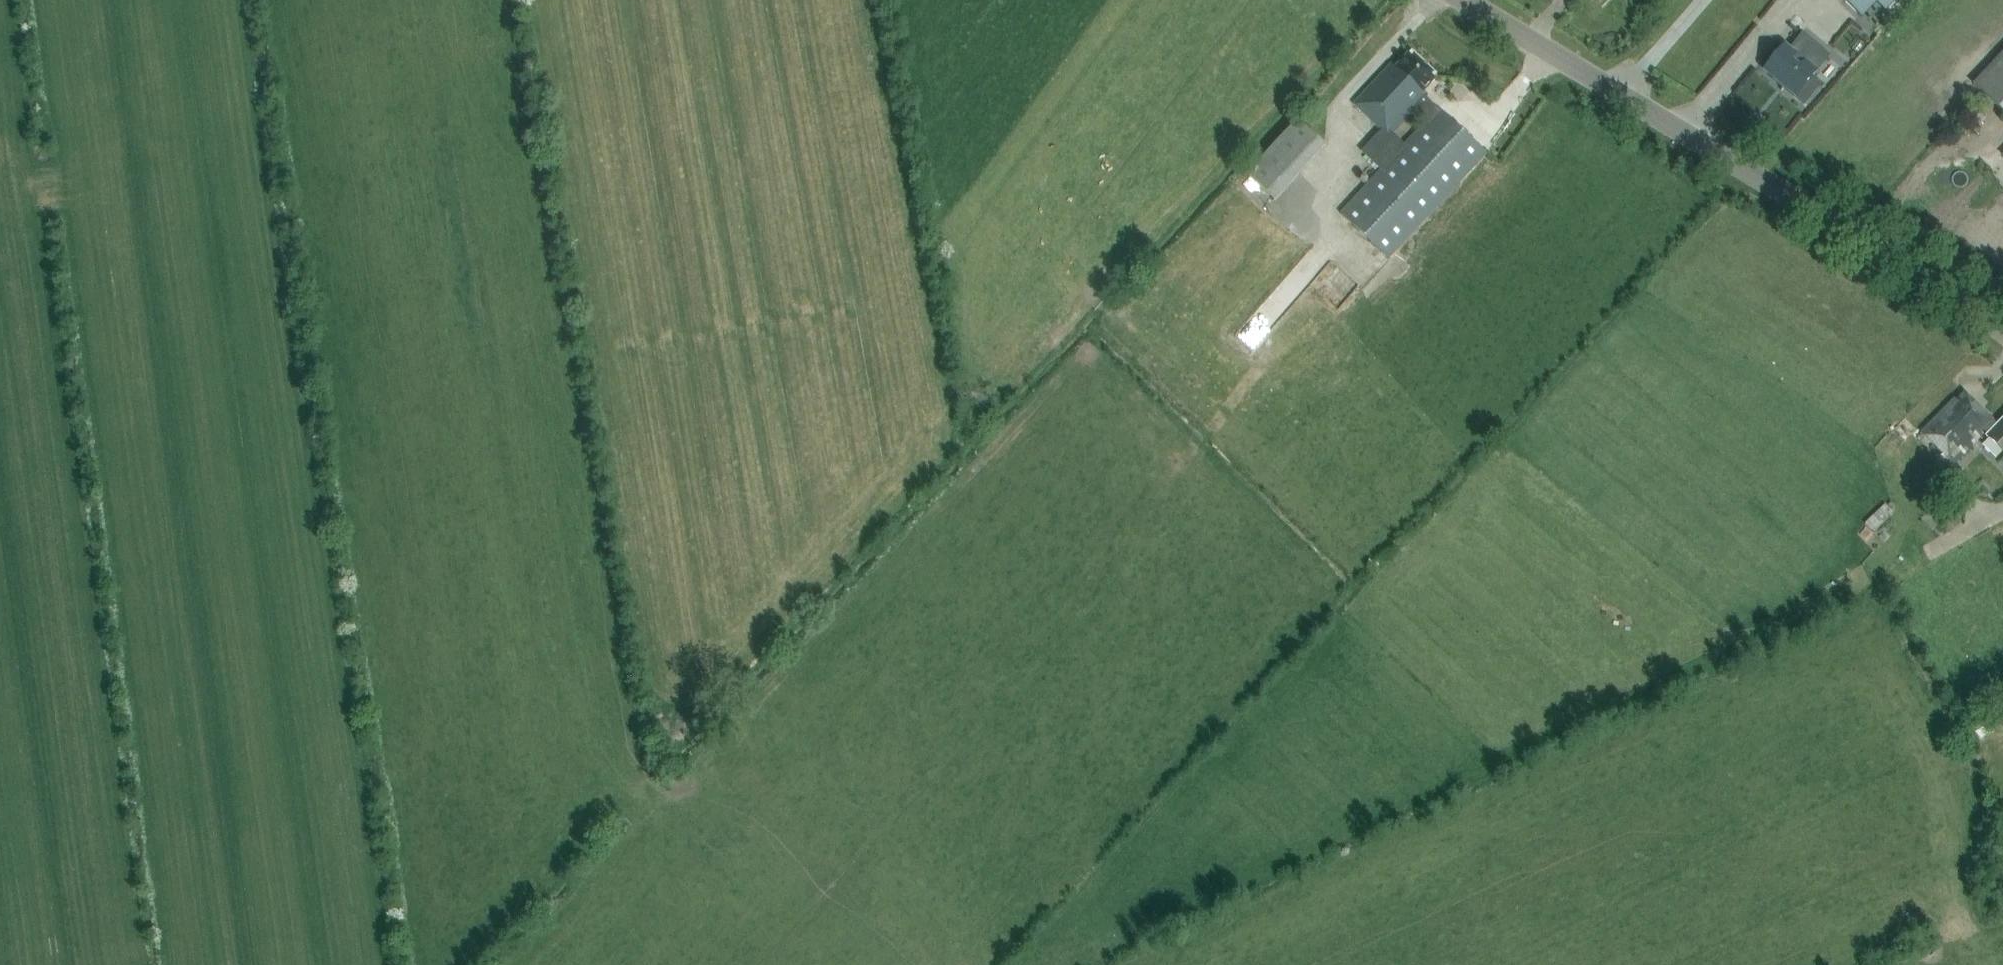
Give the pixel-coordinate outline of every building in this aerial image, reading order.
[(1862,18),(1877,2),(1885,11),(1896,0),(1844,0),(1862,18)] [(1837,39),(1848,47),(1857,36),(1846,27),(1837,39)] [(1805,106),(1804,105),(1818,87),(1809,80),(1828,56),(1802,35),(1789,51),(1783,46),(1765,68),(1785,85),(1780,90),(1781,91),(1783,89),(1805,107),(1805,106)] [(1391,64),(1354,105),(1382,131),(1363,152),(1382,169),(1340,214),(1389,258),(1487,153),(1439,108),(1438,109),(1426,98),(1427,97),(1422,93),(1437,77),(1410,52),(1395,68),(1391,64)] [(2002,111),(2002,83),(1988,68),(1974,83),(2002,111)] [(1255,172),(1283,198),(1335,143),(1306,117),(1255,172)] [(1978,405),(1965,392),(1956,401),(1954,398),(1921,431),(1953,463),(1982,435),(1980,433),(1983,430),(1989,435),(1988,436),(2002,450),(2002,421),(1998,426),(1992,420),(1993,419),(1978,405)] [(1893,501),(1869,520),(1878,531),(1902,512),(1893,501)]
